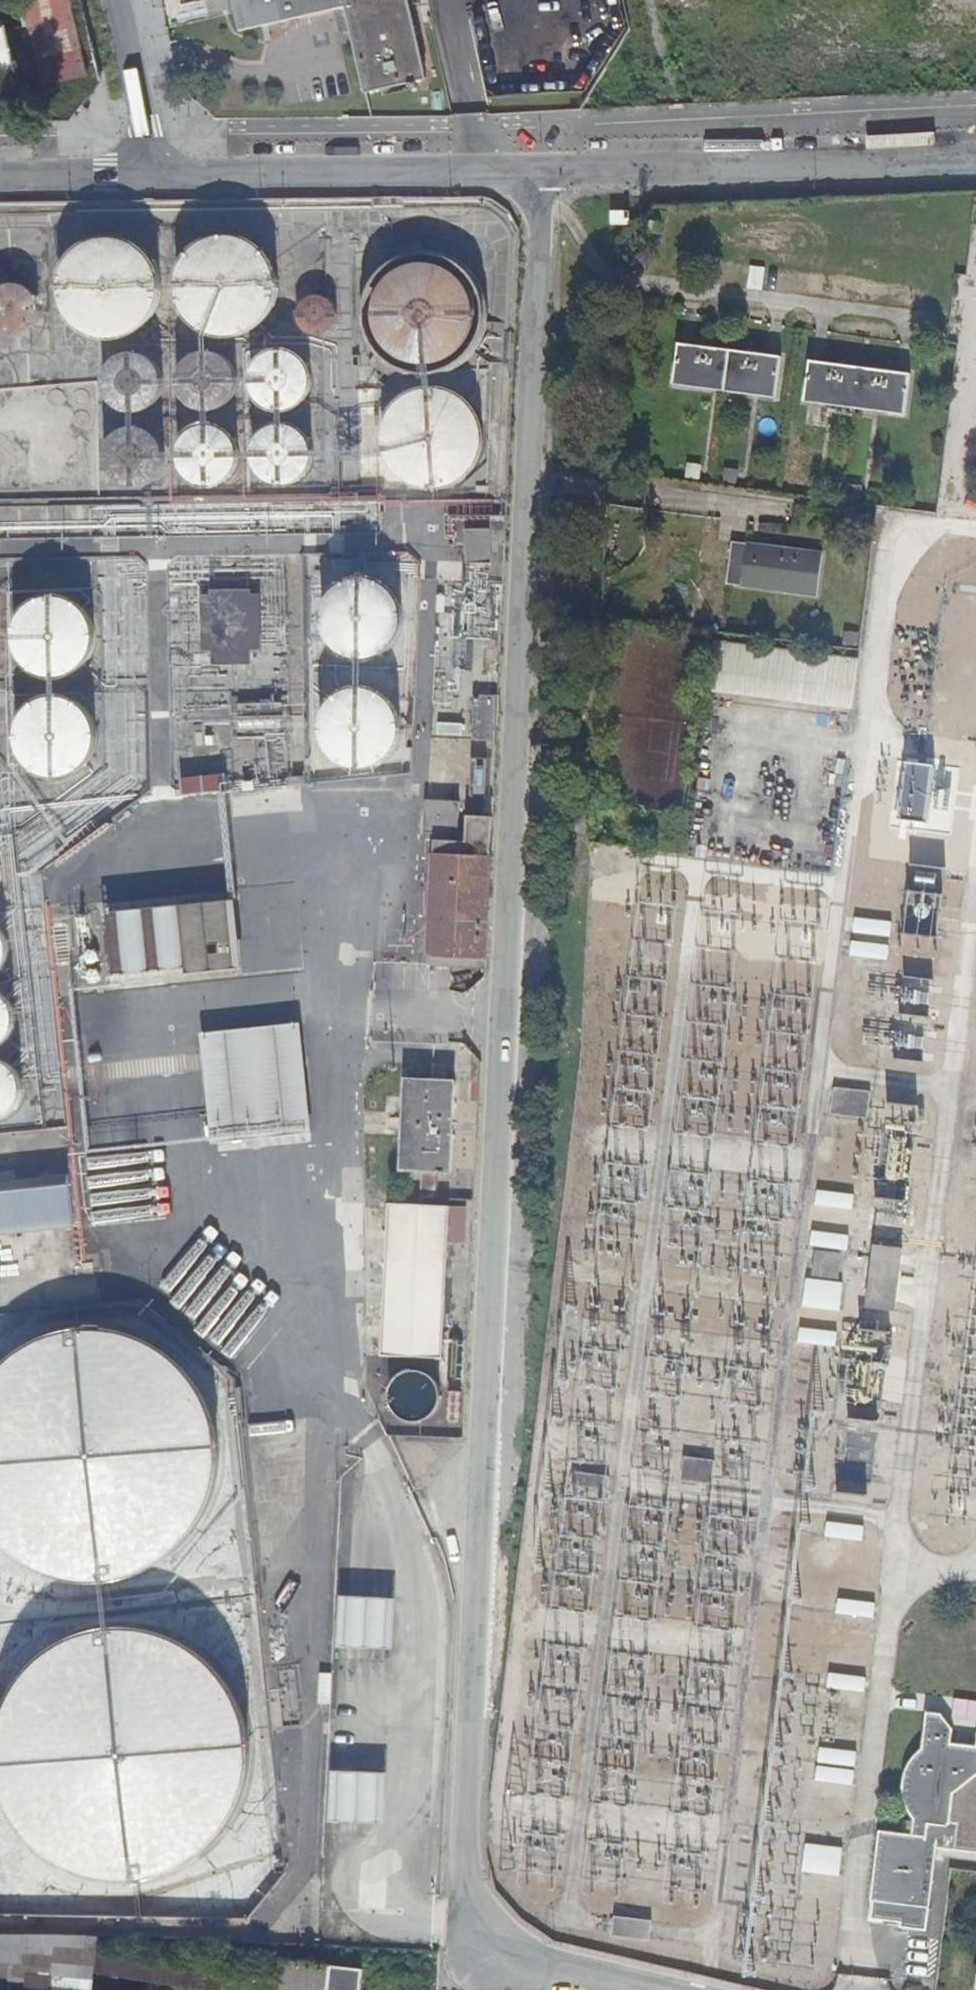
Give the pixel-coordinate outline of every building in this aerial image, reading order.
[(84,79),(65,0),(35,0),(20,4),(21,10),(36,70),(40,89),(84,79)] [(409,0),(235,0),(243,32),(347,9),(367,93),(428,79),(409,0)] [(11,76),(36,70),(21,10),(0,15),(0,33),(11,76)] [(11,76),(0,33),(0,79),(11,76)] [(630,212),(610,212),(611,227),(631,227),(630,212)] [(147,252),(132,242),(107,237),(86,243),(75,251),(64,265),(59,281),(59,299),(70,322),(83,333),(99,340),(109,341),(127,338),(138,333),(151,321),(159,305),(162,288),(158,270),(147,252)] [(187,258),(179,274),(177,283),(178,302),(183,314),(194,328),(212,339),(233,342),(247,339),(263,330),(278,310),(281,300),(282,281),(271,256),(262,248),(246,239),(235,237),(217,238),(201,245),(187,258)] [(442,264),(429,262),(417,263),(405,267),(394,274),(386,283),(380,295),(377,307),(377,320),(380,332),(387,343),(395,352),(406,359),(418,362),(431,363),(444,361),(455,355),(465,347),(472,337),(476,324),(478,312),(476,299),(471,288),(464,277),(454,269),(442,264)] [(20,282),(13,282),(7,284),(2,287),(0,289),(0,326),(2,329),(8,332),(14,334),(21,334),(27,333),(33,330),(38,326),(42,320),(44,314),(45,307),(44,301),(42,295),(38,289),(32,286),(27,283),(20,282)] [(327,298),(321,297),(315,297),(310,300),(306,304),(303,309),(302,314),(302,320),(305,325),(308,329),(314,332),(319,333),(325,333),(330,331),(335,327),(337,322),(339,316),(338,310),(335,305),(332,301),(327,298)] [(678,381),(779,395),(784,356),(684,341),(678,381)] [(294,351),(284,349),(275,350),(266,354),(259,361),(254,369),(252,378),(253,388),(257,397),(263,404),(272,408),(281,411),(291,410),(300,405),(307,399),(312,391),(314,382),(313,372),(309,363),(302,356),(294,351)] [(146,352),(137,350),(127,351),(118,355),(111,362),(106,370),(105,379),(106,389),(110,398),(116,405),(124,410),(134,411),(143,410),(152,406),(159,400),(164,392),(166,382),(165,373),(161,364),(154,357),(146,352)] [(222,352),(212,350),(203,351),(194,355),(187,362),(182,370),(180,379),(181,389),(185,397),(192,405),(200,410),(209,411),(219,410),(228,406),(235,400),(240,392),(242,382),(240,373),(237,364),(230,357),(222,352)] [(1,413),(7,408),(11,402),(14,394),(15,387),(14,379),(11,372),(6,365),(0,360),(0,413),(1,413)] [(816,360),(810,400),(910,413),(915,374),(816,360)] [(88,388),(84,387),(81,388),(77,390),(75,393),(75,396),(76,400),(78,403),(82,405),(85,405),(89,403),(91,401),(92,398),(92,394),(90,390),(88,388)] [(62,389),(59,388),(55,389),(52,390),(50,393),(49,397),(50,401),(53,404),(56,405),(60,405),(63,404),(65,401),(67,398),(67,394),(65,391),(62,389)] [(446,390),(433,388),(421,389),(408,394),(398,401),(389,410),(383,421),(380,433),(381,446),(384,458),(390,470),(399,479),(410,485),(422,489),(435,489),(447,487),(459,481),(469,473),(476,463),(480,451),(482,438),(480,426),(475,414),(468,403),(457,396),(446,390)] [(87,410),(84,409),(80,410),(77,412),(75,415),(75,419),(76,422),(78,425),(81,427),(85,427),(88,425),(91,423),(92,419),(92,416),(90,413),(87,410)] [(62,411),(59,411),(55,411),(52,413),(50,416),(49,420),(51,424),(53,426),(56,428),(60,428),(63,427),(66,424),(67,421),(67,417),(65,414),(62,411)] [(295,425),(286,422),(276,424),(268,427),(260,434),(256,442),(254,452),(255,461),(259,470),(265,477),(273,482),(283,484),(293,483),(301,479),(308,473),(313,464),(315,455),(314,445),(310,437),(304,429),(295,425)] [(222,426),(213,424),(204,425),(195,429),(188,436),(183,444),(181,453),(182,463),(186,472),(193,478),(201,484),(210,485),(220,484),(229,480),(236,474),(241,466),(242,456),(241,447),(237,438),(231,430),(222,426)] [(146,426),(137,425),(127,426),(119,430),(112,436),(107,445),(105,454),(106,463),(110,472),(116,480),(125,484),(134,486),(144,485),(153,481),(160,474),(164,466),(166,457),(165,447),(161,439),(155,432),(146,426)] [(56,433),(55,486),(89,487),(90,433),(56,433)] [(4,489),(10,484),(15,477),(18,470),(18,463),(17,455),(14,448),(10,442),(4,437),(0,435),(0,491),(4,489)] [(831,493),(842,494),(844,483),(832,482),(831,493)] [(853,485),(852,495),(864,497),(866,487),(853,485)] [(470,527),(469,551),(493,552),(494,528),(470,527)] [(734,538),(728,579),(818,592),(824,550),(734,538)] [(373,583),(364,581),(354,582),(345,585),(337,590),(330,597),(325,606),(323,616),(323,626),(326,635),(331,643),(338,650),(346,656),(355,659),(365,659),(375,657),(384,653),(391,646),(396,638),(400,629),(401,619),(400,609),(396,600),(390,593),(383,586),(373,583)] [(225,594),(225,648),(245,648),(245,594),(225,594)] [(67,601),(58,600),(48,601),(38,604),(30,609),(24,617),(19,625),(16,635),(17,644),(19,654),(24,662),(31,669),(39,675),(48,677),(58,678),(68,676),(77,671),(84,665),(90,657),(94,648),(95,638),(93,629),(89,619),(84,612),(76,605),(67,601)] [(372,692),(363,690),(353,691),(344,694),(336,699),(329,706),(324,715),(322,725),(322,735),(325,744),(330,753),(337,759),(345,765),(354,768),(364,768),(374,766),(382,762),(390,755),(395,747),(399,738),(400,729),(399,719),(395,710),(389,702),(382,696),(372,692)] [(67,699),(58,697),(48,698),(39,701),(31,706),(24,714),(20,722),(17,732),(18,742),(20,751),(25,760),(32,766),(40,772),(49,775),(59,775),(69,773),(78,769),(85,762),(91,755),(94,745),(95,736),(94,726),(90,717),(84,709),(77,703),(67,699)] [(500,697),(474,697),(473,740),(496,743),(500,697)] [(226,772),(184,774),(185,791),(226,789),(226,772)] [(493,857),(433,854),(428,956),(487,960),(493,857)] [(911,931),(941,933),(945,865),(914,864),(911,931)] [(240,899),(108,907),(112,981),(244,974),(240,899)] [(892,923),(855,918),(853,932),(890,937),(892,923)] [(1,972),(6,965),(8,958),(9,950),(8,943),(5,935),(1,929),(0,929),(0,973),(1,972)] [(889,947),(852,942),(850,955),(887,959),(889,947)] [(1,1047),(7,1042),(12,1036),(14,1028),(15,1021),(14,1013),(11,1006),(6,999),(1,995),(0,995),(0,1047),(1,1047)] [(302,1024),(202,1035),(215,1139),(313,1129),(302,1024)] [(0,1062),(0,1121),(2,1121),(9,1117),(14,1112),(19,1106),(22,1099),(22,1091),(21,1083),(18,1076),(14,1070),(8,1065),(1,1062),(0,1062)] [(458,1080),(405,1078),(402,1172),(454,1174),(458,1080)] [(870,1091),(834,1088),(831,1115),(868,1118),(870,1091)] [(78,1223),(72,1173),(0,1181),(0,1232),(78,1223)] [(854,1195),(818,1191),(816,1204),(853,1209),(854,1195)] [(467,1244),(467,1208),(390,1205),(382,1358),(443,1359),(448,1244),(467,1244)] [(849,1236),(813,1232),(811,1245),(847,1250),(849,1236)] [(903,1247),(873,1243),(866,1308),(896,1311),(903,1247)] [(842,1253),(815,1250),(812,1276),(839,1279),(842,1253)] [(845,1284),(806,1279),(803,1305),(842,1310),(845,1284)] [(81,1328),(44,1338),(11,1358),(0,1370),(0,1540),(19,1558),(53,1576),(91,1582),(132,1576),(169,1557),(197,1528),(215,1491),(220,1450),(212,1410),(191,1374),(160,1347),(122,1331),(81,1328)] [(837,1333),(800,1329),(799,1341),(835,1345),(837,1333)] [(714,1460),(684,1456),(681,1480),(711,1484),(714,1460)] [(608,1476),(571,1472),(569,1485),(607,1490),(608,1476)] [(863,1527),(828,1523),(826,1536),(862,1540),(863,1527)] [(397,1601),(342,1598),(339,1649),(394,1651),(397,1601)] [(875,1604),(838,1600),(837,1612),(873,1617),(875,1604)] [(112,1630),(75,1639),(42,1659),(17,1688),(1,1723),(0,1732),(0,1779),(4,1799),(22,1833),(50,1860),(84,1877),(123,1884),(163,1877),(200,1859),(228,1829),(246,1792),(251,1751),(243,1711),(222,1676),(191,1649),(153,1633),(112,1630)] [(865,1678),(830,1674),(828,1688),(863,1692),(865,1678)] [(912,1836),(926,1837),(928,1824),(946,1826),(950,1824),(953,1792),(975,1774),(975,1747),(950,1745),(951,1730),(940,1714),(926,1714),(924,1749),(916,1756),(906,1769),(903,1785),(903,1797),(906,1805),(910,1813),(913,1817),(912,1836)] [(857,1753),(820,1748),(818,1761),(855,1765),(857,1753)] [(855,1772),(818,1767),(816,1780),(853,1785),(855,1772)] [(388,1775),(333,1772),(331,1823),(386,1825),(388,1775)] [(950,1824),(958,1824),(956,1848),(975,1850),(975,1774),(953,1792),(950,1824)] [(958,1824),(950,1824),(946,1826),(928,1824),(926,1837),(912,1836),(879,1833),(876,1859),(869,1920),(925,1927),(935,1846),(956,1848),(958,1824)] [(843,1849),(805,1844),(802,1870),(840,1874),(843,1849)] [(652,1921),(614,1916),(611,1935),(649,1940),(652,1921)] [(288,1989),(342,1989),(342,1968),(288,1967),(288,1989)]
